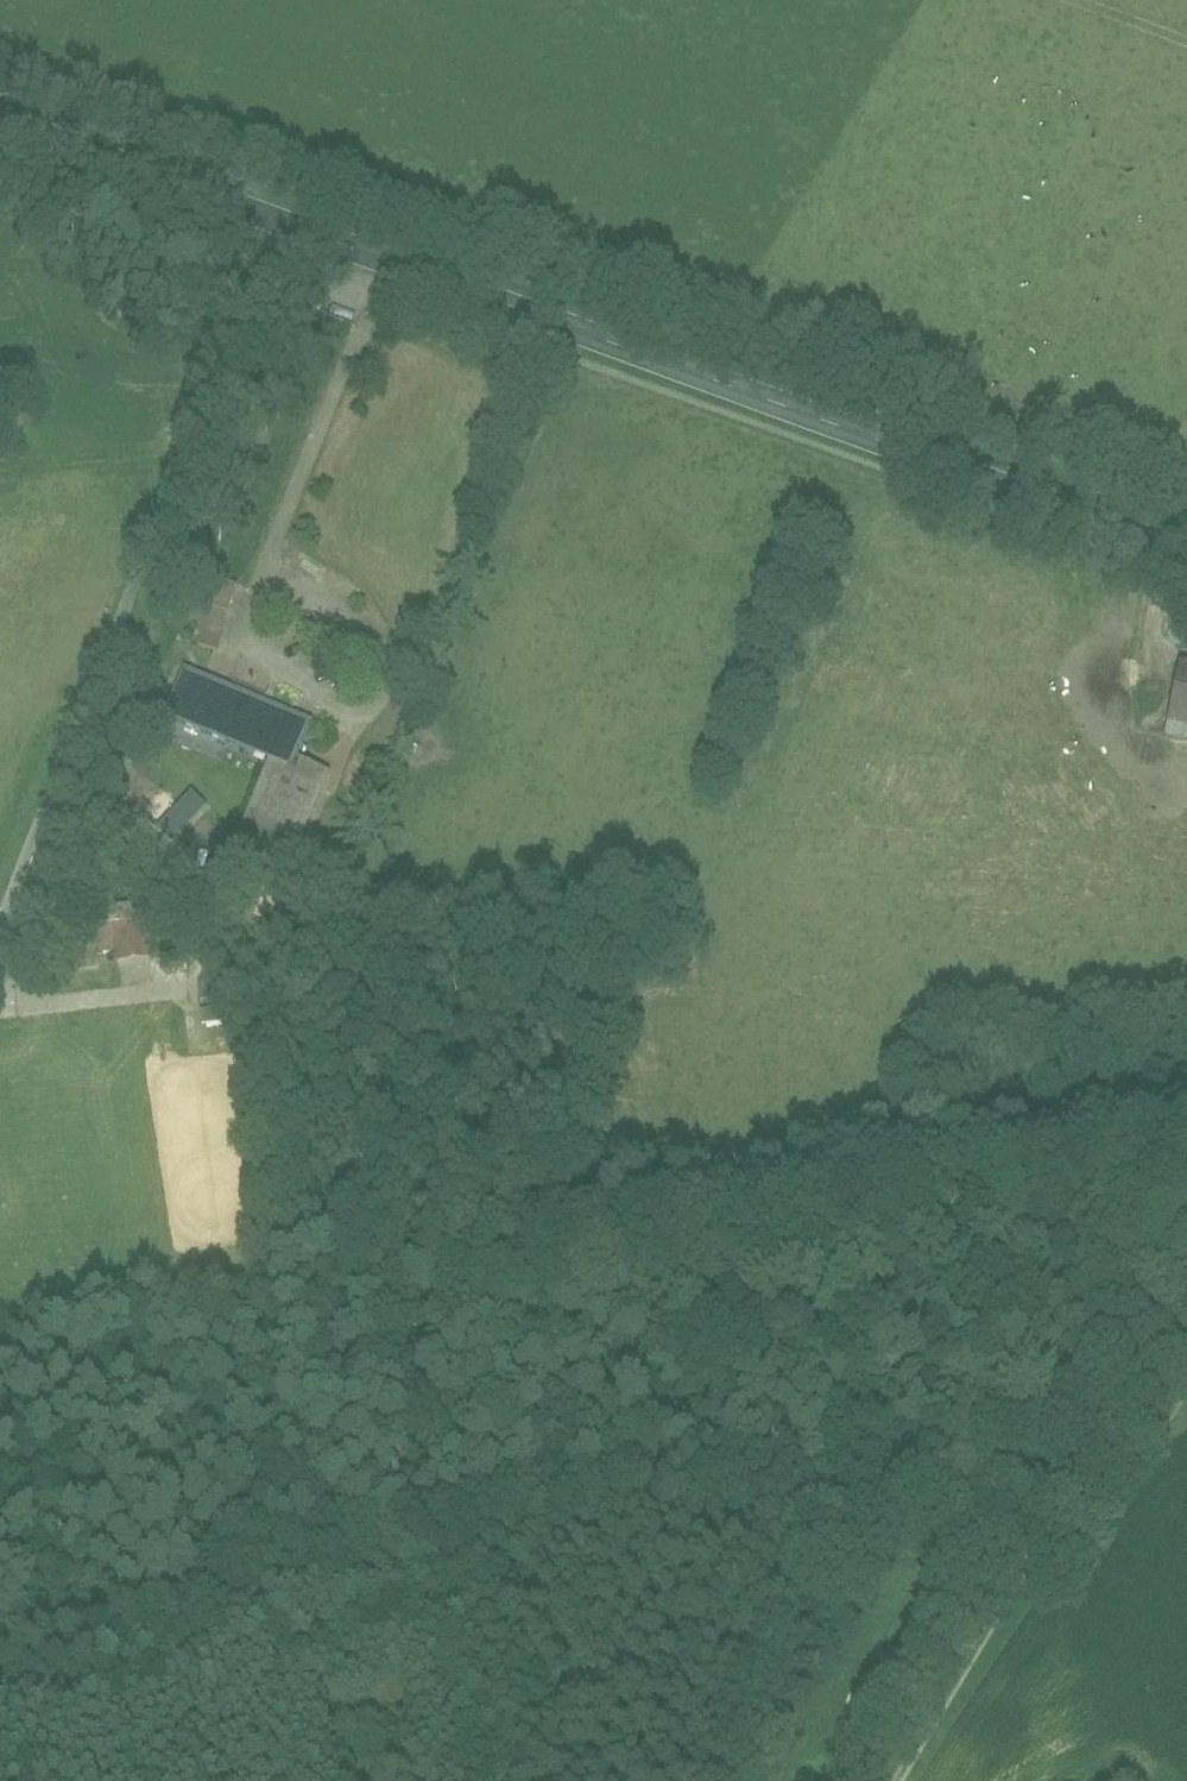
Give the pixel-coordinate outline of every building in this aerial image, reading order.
[(177,671),(160,717),(228,743),(246,698),(177,671)] [(246,698),(228,743),(295,770),(314,725),(246,698)] [(293,788),(322,799),(334,766),(305,756),(293,788)] [(113,906),(114,943),(118,943),(119,966),(151,965),(150,943),(164,942),(163,905),(113,906)]
